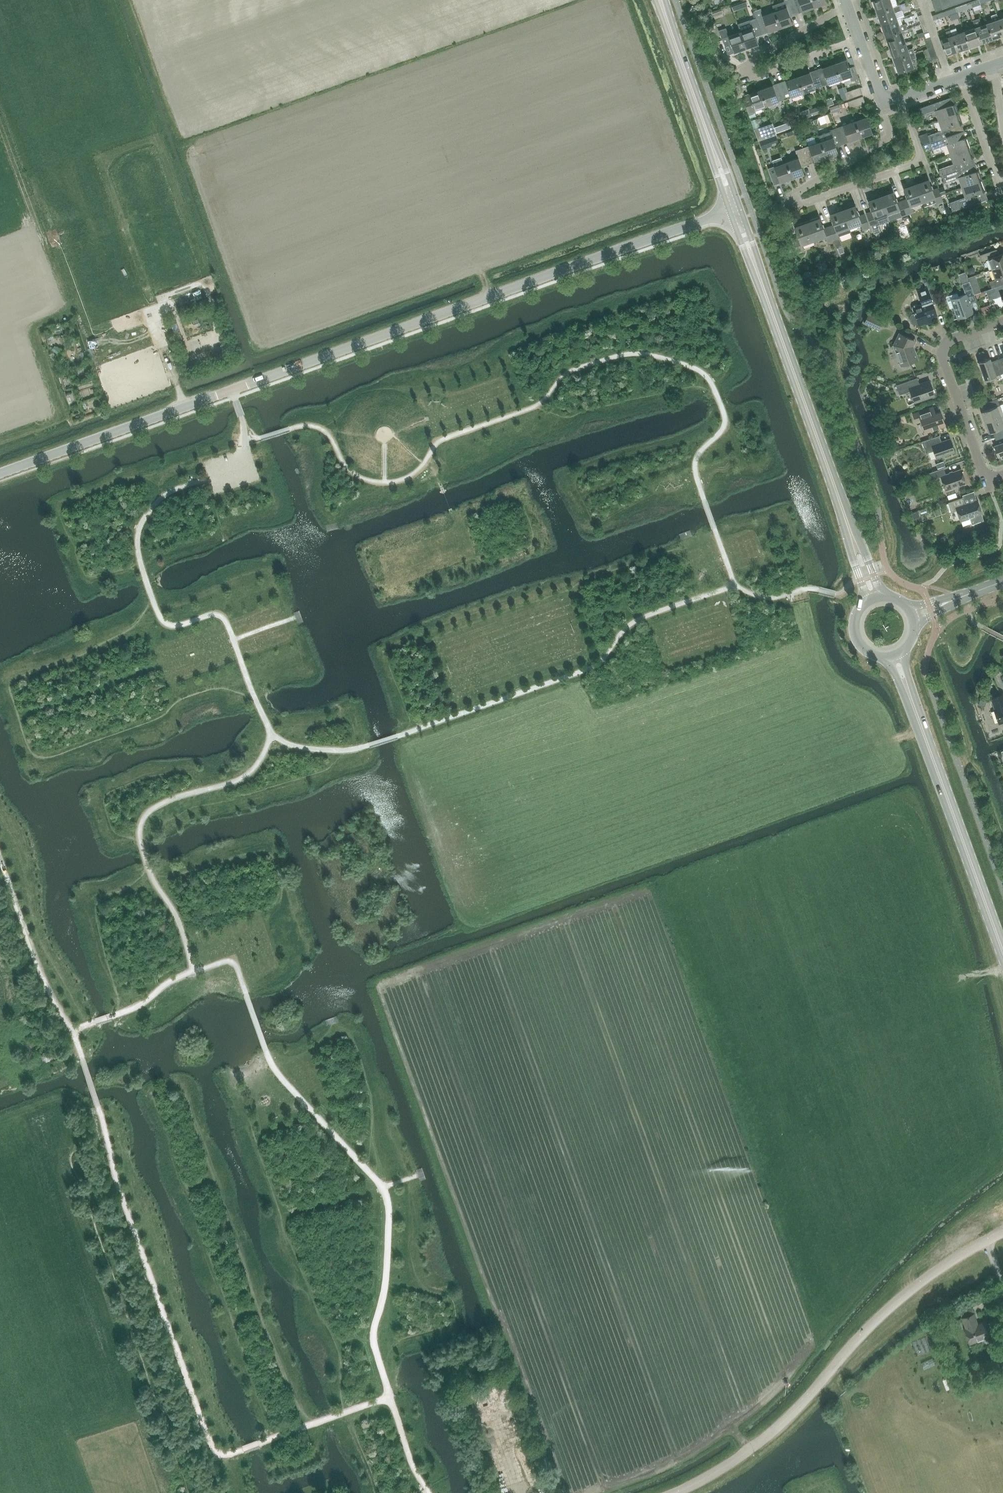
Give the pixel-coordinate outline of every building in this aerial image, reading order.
[(791,0),(785,0),(784,0),(784,1),(772,5),(774,12),(775,12),(780,28),(793,23),(790,16),(796,14),(791,0)] [(815,7),(812,0),(791,0),(796,14),(815,7)] [(873,0),(877,13),(897,5),(896,0),(874,0),(873,0)] [(942,9),(939,0),(931,0),(936,11),(942,9)] [(942,9),(948,7),(945,0),(939,0),(942,9)] [(877,13),(881,24),(897,19),(900,18),(898,11),(901,10),(899,4),(897,5),(877,13)] [(955,7),(957,12),(968,8),(966,4),(955,7)] [(763,16),(761,8),(753,11),(756,18),(762,35),(780,28),(775,12),(774,12),(763,16)] [(934,20),(945,16),(943,12),(932,16),(934,20)] [(999,19),(997,13),(990,15),(992,22),(987,23),(992,39),(1002,35),(1002,32),(999,19)] [(756,37),(762,35),(756,18),(750,21),(753,28),(741,33),(746,48),(758,44),(756,37)] [(981,26),(979,18),(973,20),(975,28),(975,27),(981,43),(992,39),(987,23),(981,26)] [(899,25),(897,19),(881,24),(886,36),(901,31),(907,29),(906,23),(899,25)] [(925,22),(921,24),(924,31),(917,34),(918,38),(923,36),(925,36),(929,34),(925,22)] [(952,36),(950,29),(949,27),(945,29),(948,37),(941,40),(946,55),(958,51),(952,35),(952,36)] [(969,47),(964,31),(958,34),(956,27),(950,29),(952,36),(952,35),(958,51),(969,47)] [(969,47),(981,43),(975,27),(975,28),(964,31),(969,47)] [(746,48),(741,33),(729,37),(726,28),(719,30),(728,55),(746,48)] [(905,43),(901,31),(886,36),(890,48),(905,43)] [(929,48),(933,46),(929,34),(925,36),(926,40),(927,40),(929,48)] [(894,60),(915,53),(912,46),(907,48),(905,43),(890,48),(894,60)] [(933,46),(929,48),(927,48),(931,60),(937,58),(933,46)] [(898,72),(914,67),(911,59),(916,58),(915,53),(894,60),(898,72)] [(834,63),(840,80),(841,80),(840,79),(850,76),(851,80),(859,77),(854,66),(850,67),(847,59),(834,63)] [(822,86),(840,80),(834,63),(816,70),(822,86)] [(804,93),(822,86),(816,70),(798,76),(804,93)] [(785,99),(804,93),(798,76),(779,83),(785,99)] [(767,106),(785,99),(779,83),(761,89),(767,106)] [(847,99),(862,94),(860,87),(845,92),(847,99)] [(755,110),(767,106),(761,89),(742,96),(748,113),(749,115),(756,113),(755,110)] [(850,108),(865,102),(863,96),(848,101),(850,108)] [(959,113),(955,103),(943,107),(941,101),(919,108),(921,115),(934,110),(938,121),(959,113)] [(839,104),(830,107),(831,111),(832,113),(841,110),(839,104)] [(793,111),(790,112),(794,122),(800,120),(798,115),(795,117),(793,111)] [(959,113),(938,121),(941,129),(927,134),(930,142),(964,130),(952,134),(950,128),(962,124),(959,113)] [(855,120),(861,137),(873,133),(867,116),(855,120)] [(842,143),(861,137),(855,120),(836,127),(842,143)] [(768,137),(777,134),(773,123),(754,129),(758,140),(759,140),(768,137)] [(836,145),(842,143),(836,127),(830,129),(832,137),(821,141),(826,157),(839,153),(836,145)] [(966,137),(964,131),(964,130),(930,142),(932,148),(946,144),(950,154),(970,147),(967,137),(966,137)] [(927,133),(920,136),(923,145),(930,142),(927,134),(927,133)] [(768,137),(759,140),(762,149),(772,146),(768,137)] [(808,164),(826,157),(821,141),(802,147),(808,164)] [(802,166),(808,164),(802,147),(795,149),(798,158),(787,162),(792,178),(804,174),(802,166)] [(962,161),(973,157),(974,157),(970,147),(950,154),(953,163),(939,167),(942,176),(976,164),(975,163),(965,167),(964,162),(962,163),(962,161)] [(774,184),(792,178),(787,162),(768,168),(774,184)] [(970,166),(976,164),(942,176),(944,181),(957,177),(961,188),(982,180),(978,170),(972,172),(970,166)] [(916,182),(922,201),(924,200),(926,205),(936,202),(937,203),(943,201),(938,188),(932,190),(928,178),(916,182)] [(982,180),(961,188),(964,196),(948,201),(951,210),(952,210),(987,198),(987,197),(983,199),(982,195),(978,196),(977,194),(986,190),(982,180)] [(911,205),(922,201),(916,182),(904,187),(908,198),(902,200),(907,214),(913,212),(911,205)] [(897,202),(893,191),(880,195),(887,213),(899,209),(901,216),(907,214),(902,200),(897,202)] [(879,224),(890,221),(887,213),(880,195),(868,199),(873,211),(867,213),(874,234),(882,231),(879,224)] [(842,208),(849,227),(861,223),(863,229),(869,227),(864,214),(859,216),(854,204),(842,208)] [(947,212),(947,214),(947,215),(951,213),(953,213),(952,210),(951,210),(950,210),(949,205),(945,207),(947,212)] [(839,236),(851,233),(842,208),(830,213),(834,225),(829,227),(833,240),(839,238),(839,236)] [(833,240),(829,227),(823,229),(819,217),(807,221),(813,240),(825,235),(828,242),(833,240)] [(802,244),(813,240),(807,221),(795,225),(799,237),(793,239),(798,252),(804,250),(802,244)] [(980,255),(982,261),(988,259),(992,269),(1002,265),(1002,253),(1000,254),(999,254),(998,253),(996,249),(980,255)] [(989,282),(992,288),(1002,284),(1002,265),(992,269),(995,279),(989,282)] [(950,308),(954,307),(958,318),(973,313),(969,301),(976,299),(974,294),(972,289),(970,281),(962,284),(965,294),(958,297),(957,292),(946,297),(950,308)] [(986,290),(989,300),(1001,296),(1002,300),(1002,284),(992,288),(986,290)] [(979,286),(972,289),(974,294),(975,294),(981,292),(979,286)] [(939,302),(933,287),(927,289),(927,287),(918,291),(922,304),(919,306),(917,305),(916,305),(915,305),(914,306),(913,307),(913,308),(913,309),(913,310),(913,311),(914,311),(915,312),(915,313),(911,315),(910,317),(909,319),(910,322),(912,323),(914,324),(918,323),(919,325),(932,321),(930,318),(937,315),(933,304),(939,302)] [(879,330),(883,321),(868,314),(864,323),(879,330)] [(913,351),(911,346),(914,340),(900,333),(894,345),(901,365),(918,360),(914,350),(913,351)] [(990,358),(979,362),(985,380),(1002,373),(997,359),(991,361),(990,358)] [(920,384),(917,378),(896,385),(900,395),(910,391),(914,402),(934,395),(929,381),(920,384)] [(1002,416),(1002,414),(997,399),(983,404),(985,410),(982,411),(986,422),(1002,416)] [(919,412),(913,414),(915,420),(921,419),(926,433),(945,426),(940,412),(931,415),(929,408),(919,412)] [(1002,435),(1002,416),(986,422),(989,432),(993,431),(995,437),(1002,435)] [(940,435),(922,441),(926,453),(934,450),(936,458),(954,452),(950,439),(943,441),(940,435)] [(995,437),(997,444),(994,445),(998,456),(1002,454),(1002,435),(995,437)] [(937,469),(946,466),(943,459),(935,462),(937,469)] [(946,474),(944,468),(929,473),(932,479),(941,476),(946,490),(966,483),(961,469),(946,474)] [(963,497),(948,502),(951,512),(957,510),(959,517),(961,521),(969,518),(971,524),(983,520),(981,514),(982,514),(977,500),(966,504),(963,497)] [(991,698),(995,708),(994,709),(999,723),(1002,722),(1002,694),(991,698)] [(981,696),(978,705),(984,707),(987,699),(981,696)] [(49,1052),(47,1052),(45,1052),(44,1052),(42,1053),(41,1055),(41,1057),(41,1058),(42,1060),(43,1061),(44,1062),(46,1063),(48,1063),(50,1062),(51,1060),(52,1059),(52,1057),(52,1055),(51,1053),(49,1052)] [(979,1324),(975,1314),(963,1319),(966,1329),(965,1329),(970,1343),(992,1335),(987,1321),(979,1324)]
